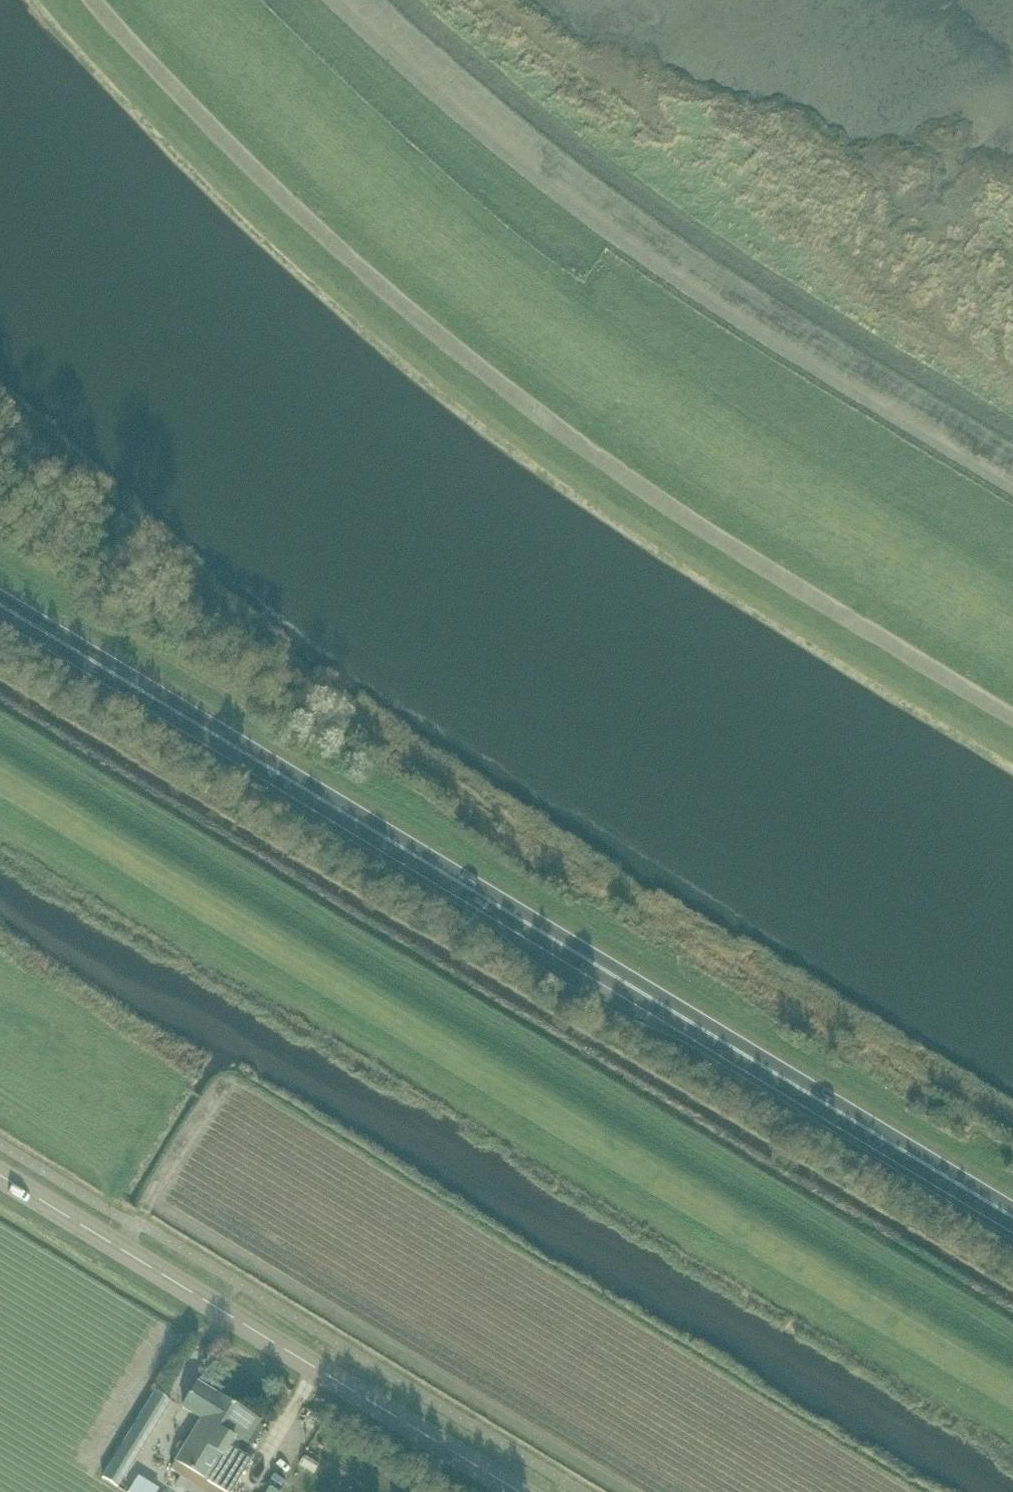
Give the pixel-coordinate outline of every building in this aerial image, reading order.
[(237,1438),(249,1445),(263,1421),(198,1382),(182,1409),(201,1420),(171,1471),(205,1491),(233,1491),(251,1462),(230,1450),(237,1438)] [(115,1486),(121,1477),(169,1401),(155,1393),(103,1479),(115,1486)] [(301,1484),(288,1477),(279,1491),(296,1491),(301,1484)]
